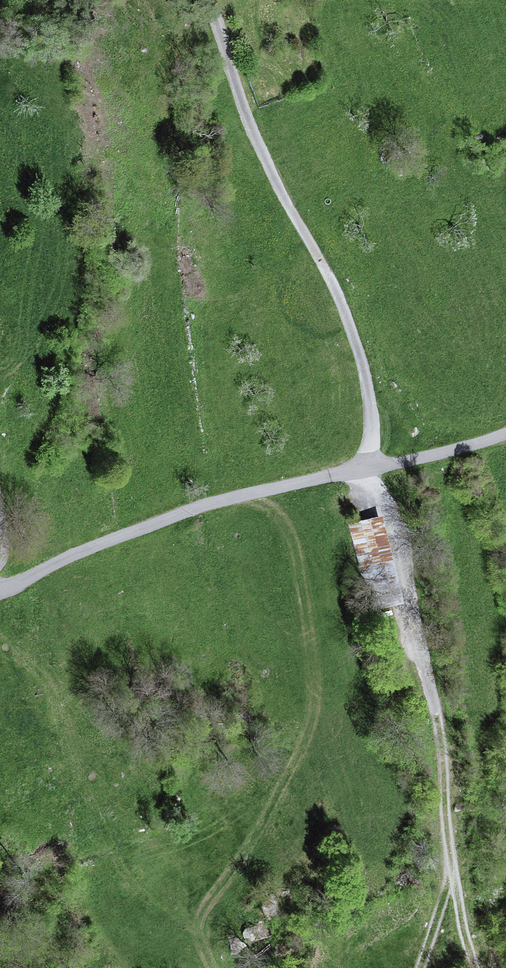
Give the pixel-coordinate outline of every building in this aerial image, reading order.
[(375,514),(343,524),(355,564),(387,554),(375,514)]
